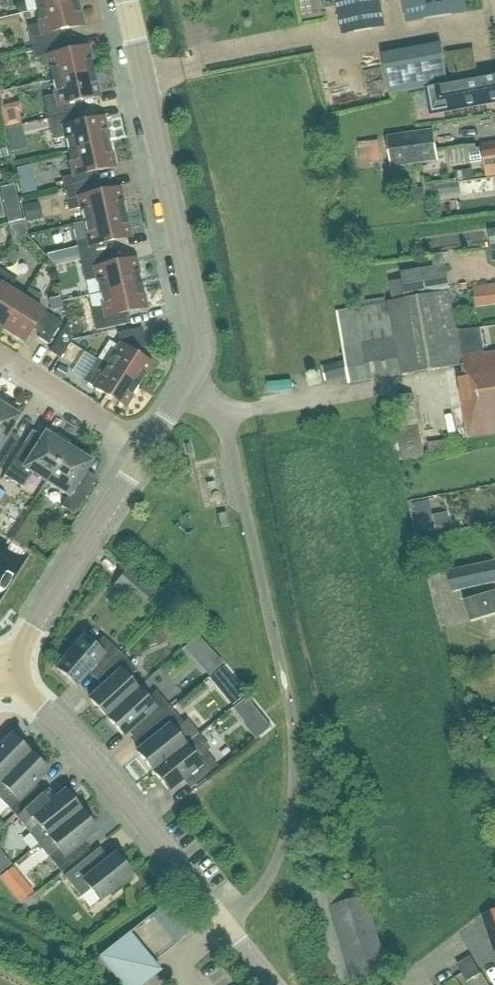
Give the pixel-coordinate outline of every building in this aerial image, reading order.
[(36,11),(76,2),(76,0),(33,0),(36,11)] [(296,12),(317,10),(316,0),(295,0),(296,12)] [(380,0),(337,0),(343,35),(385,27),(380,0)] [(466,0),(404,0),(408,23),(468,12),(466,0)] [(76,2),(36,11),(39,25),(27,28),(32,49),(61,42),(59,31),(82,26),(76,2)] [(51,81),(92,72),(87,48),(64,53),(61,42),(32,49),(34,60),(46,57),(51,81)] [(449,85),(442,45),(382,55),(389,96),(449,85)] [(92,72),(51,81),(55,96),(43,98),(48,119),(77,113),(75,102),(98,97),(92,72)] [(431,116),(494,104),(494,76),(425,90),(430,116),(431,116)] [(67,152),(108,143),(103,118),(79,124),(77,113),(48,119),(52,140),(64,138),(67,152)] [(394,168),(418,165),(438,162),(433,131),(390,137),(391,145),(394,168)] [(64,190),(93,183),(90,173),(114,167),(108,143),(67,152),(73,176),(61,179),(64,190)] [(494,178),(494,144),(482,146),(482,150),(474,151),(475,164),(485,162),(486,168),(484,169),(487,179),(488,179),(494,178)] [(378,145),(357,147),(358,169),(379,168),(378,145)] [(455,182),(474,180),(473,170),(454,172),(455,182)] [(95,194),(93,183),(64,190),(68,211),(80,208),(83,223),(124,214),(118,189),(95,194)] [(460,194),(458,183),(434,186),(435,197),(460,194)] [(9,229),(24,227),(22,214),(7,216),(9,229)] [(79,261),(109,254),(106,243),(129,238),(124,214),(83,223),(86,237),(75,239),(79,261)] [(57,260),(75,257),(72,235),(35,239),(37,254),(56,252),(57,260)] [(99,293),(140,284),(134,260),(111,265),(109,254),(79,261),(84,282),(96,279),(99,293)] [(407,299),(450,291),(447,269),(445,269),(443,255),(431,257),(433,272),(403,277),(404,283),(393,285),(396,298),(406,297),(407,299)] [(15,281),(0,271),(0,329),(1,330),(21,299),(9,291),(15,281)] [(49,280),(35,280),(35,294),(48,295),(49,280)] [(140,284),(99,293),(102,307),(90,310),(95,331),(124,325),(122,314),(145,309),(140,284)] [(472,287),(475,307),(494,305),(494,284),(472,287)] [(451,292),(388,303),(388,304),(387,304),(338,313),(344,350),(346,361),(321,368),(325,383),(348,377),(350,385),(463,366),(462,359),(485,356),(481,328),(478,328),(479,331),(459,335),(451,292)] [(47,345),(61,324),(21,299),(1,330),(23,343),(34,325),(43,330),(37,338),(47,345)] [(59,360),(71,342),(67,325),(66,324),(49,353),(59,360)] [(106,367),(137,386),(151,365),(132,354),(140,341),(144,340),(141,329),(117,334),(119,346),(106,367)] [(485,356),(462,359),(463,366),(465,379),(459,380),(468,438),(494,434),(494,354),(485,356)] [(96,360),(83,382),(124,408),(137,386),(106,367),(96,360)] [(53,374),(61,379),(65,371),(58,366),(53,374)] [(0,405),(0,469),(16,443),(6,437),(19,417),(0,405)] [(45,483),(67,448),(66,447),(69,443),(57,435),(54,439),(44,433),(32,453),(21,447),(3,476),(22,488),(31,474),(45,483)] [(82,475),(90,462),(67,448),(45,483),(67,497),(60,507),(73,515),(93,483),(82,475)] [(6,498),(10,491),(0,485),(0,494),(6,498)] [(217,515),(220,528),(228,526),(225,513),(217,515)] [(446,573),(451,593),(494,583),(494,562),(446,573)] [(151,593),(125,570),(114,584),(140,606),(151,593)] [(462,603),(469,624),(494,616),(494,592),(462,603)] [(75,686),(90,668),(98,676),(119,654),(113,648),(102,638),(94,647),(83,638),(55,669),(75,686)] [(119,654),(98,676),(106,683),(89,699),(106,718),(136,690),(127,679),(135,671),(128,663),(119,654)] [(147,729),(170,709),(162,700),(155,692),(146,700),(136,690),(106,718),(122,736),(140,720),(147,729)] [(155,737),(136,752),(152,772),(197,736),(186,722),(183,725),(178,719),(170,709),(147,729),(155,737)] [(29,753),(11,736),(0,747),(0,782),(29,753)] [(167,791),(186,777),(193,785),(216,767),(203,750),(205,748),(202,742),(197,736),(152,772),(167,791)] [(8,809),(16,817),(38,797),(30,788),(46,771),(29,753),(0,782),(0,801),(8,809)] [(38,844),(80,811),(64,792),(46,806),(38,797),(16,817),(22,825),(38,844)] [(38,844),(61,873),(84,854),(77,846),(96,831),(80,811),(38,844)] [(91,854),(63,876),(79,896),(89,889),(98,901),(108,893),(111,897),(124,887),(121,883),(131,875),(115,855),(100,866),(91,854)] [(9,866),(0,855),(0,873),(9,866)] [(302,895),(328,984),(355,984),(390,975),(363,878),(302,895)] [(13,894),(20,903),(30,896),(23,887),(13,894)] [(136,934),(150,949),(175,926),(161,911),(136,934)] [(494,938),(494,912),(481,916),(489,940),(494,938)] [(98,957),(117,981),(118,981),(121,984),(136,984),(155,970),(146,959),(146,958),(127,934),(98,957)] [(456,965),(466,982),(480,974),(470,957),(456,965)]
